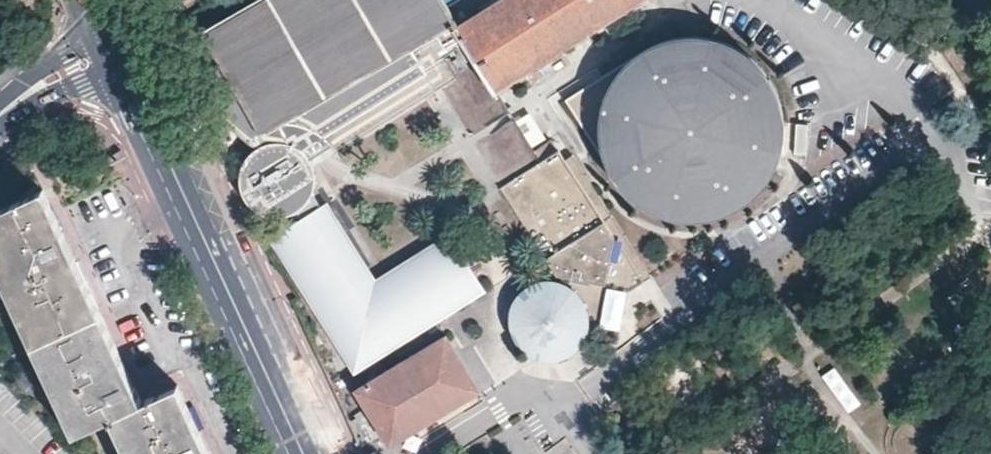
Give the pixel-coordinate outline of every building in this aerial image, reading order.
[(279,218),(289,217),(294,215),(299,222),(275,236),(357,369),(482,291),(450,240),(374,288),(325,208),(323,210),(315,197),(317,190),(319,181),(319,176),(318,170),(446,91),(450,97),(442,102),(496,190),(542,264),(533,270),(542,284),(531,287),(523,293),(516,300),(512,308),(509,318),(509,327),(512,337),(517,345),(524,352),(532,357),(541,360),(551,361),(560,359),(569,354),(573,352),(580,344),(582,340),(585,332),(617,342),(629,300),(644,290),(567,165),(560,153),(542,164),(498,93),(525,77),(521,70),(533,62),(536,67),(561,52),(557,46),(566,40),(571,45),(602,25),(599,19),(609,13),(612,18),(639,0),(483,0),(477,4),(480,9),(470,15),(467,11),(455,18),(444,0),(259,0),(203,35),(220,68),(196,83),(255,142),(258,147),(253,151),(247,158),(245,162),(242,171),(241,181),(242,191),(246,199),(253,207),(260,213),(265,215),(274,217),(279,218)] [(659,41),(647,46),(640,51),(561,102),(602,165),(611,179),(622,194),(635,205),(653,215),(673,220),(690,221),(703,220),(717,217),(730,212),(743,204),(753,195),(764,183),(771,170),(778,152),(781,136),(781,121),(778,106),(773,92),(767,81),(757,68),(746,57),(735,50),(722,43),(709,39),(695,37),(680,37),(667,40),(659,41)] [(802,154),(810,124),(789,119),(781,149),(802,154)] [(114,340),(72,248),(62,224),(45,187),(0,207),(0,271),(72,432),(111,414),(128,453),(211,453),(180,384),(142,401),(114,340)] [(634,221),(621,228),(636,253),(649,246),(634,221)] [(480,395),(445,339),(357,395),(393,450),(477,397),(480,395)]
